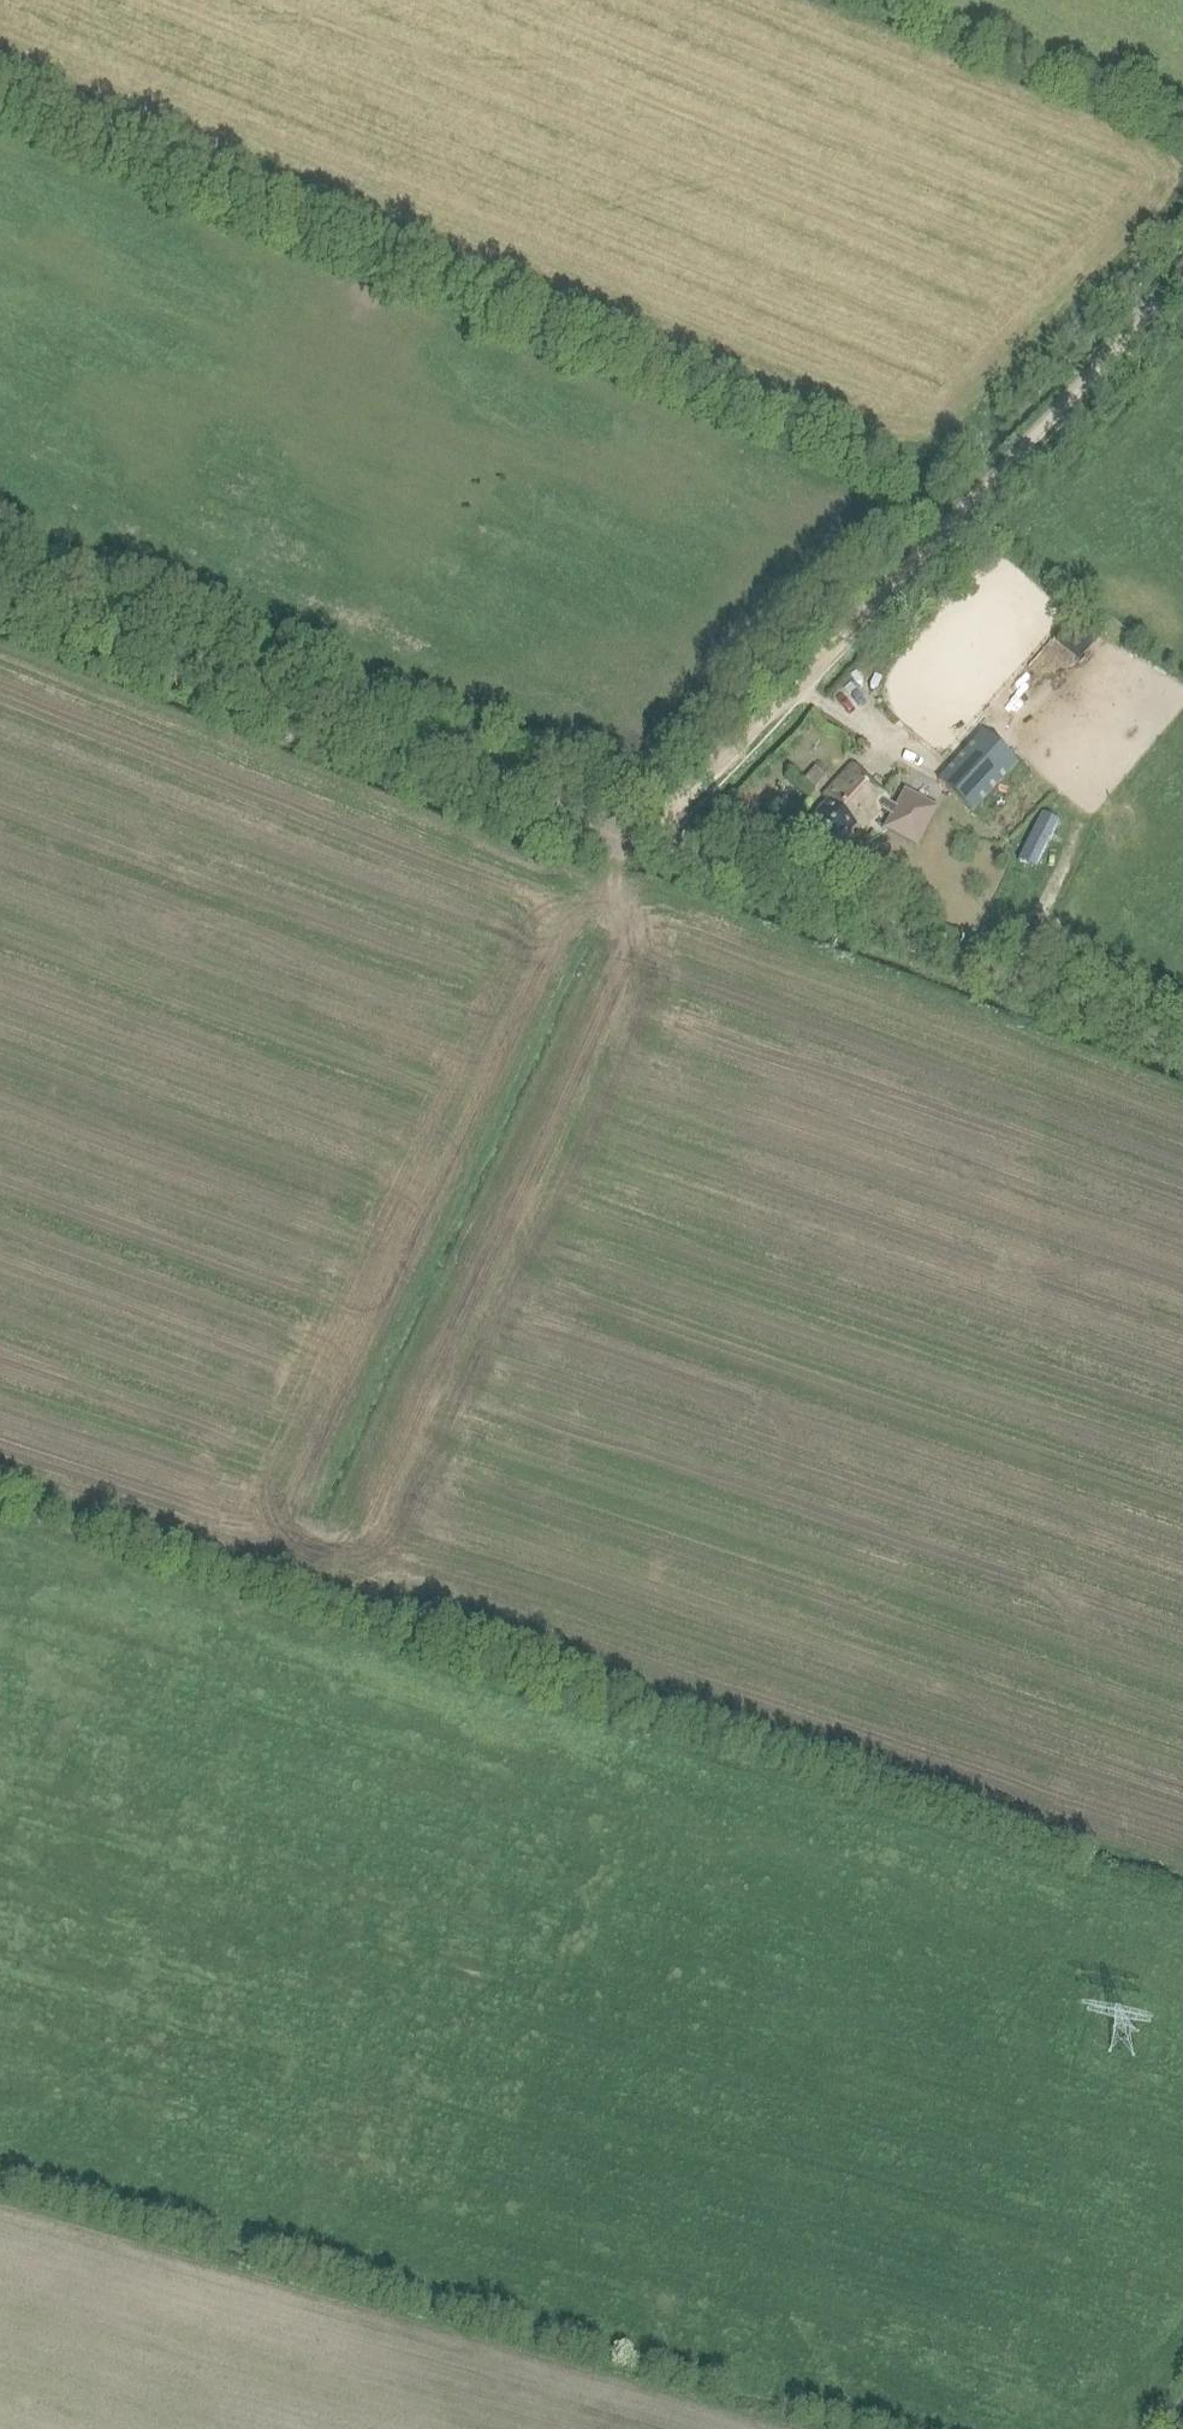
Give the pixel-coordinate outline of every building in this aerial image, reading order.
[(1089,644),(1067,624),(1053,640),(1075,660),(1089,644)] [(969,813),(1012,765),(978,734),(935,782),(969,813)] [(826,777),(815,767),(805,779),(793,769),(785,778),(807,798),(826,777)] [(849,770),(821,801),(825,804),(808,822),(837,848),(856,827),(860,831),(886,803),(849,770)] [(732,804),(721,815),(730,824),(742,813),(732,804)]
